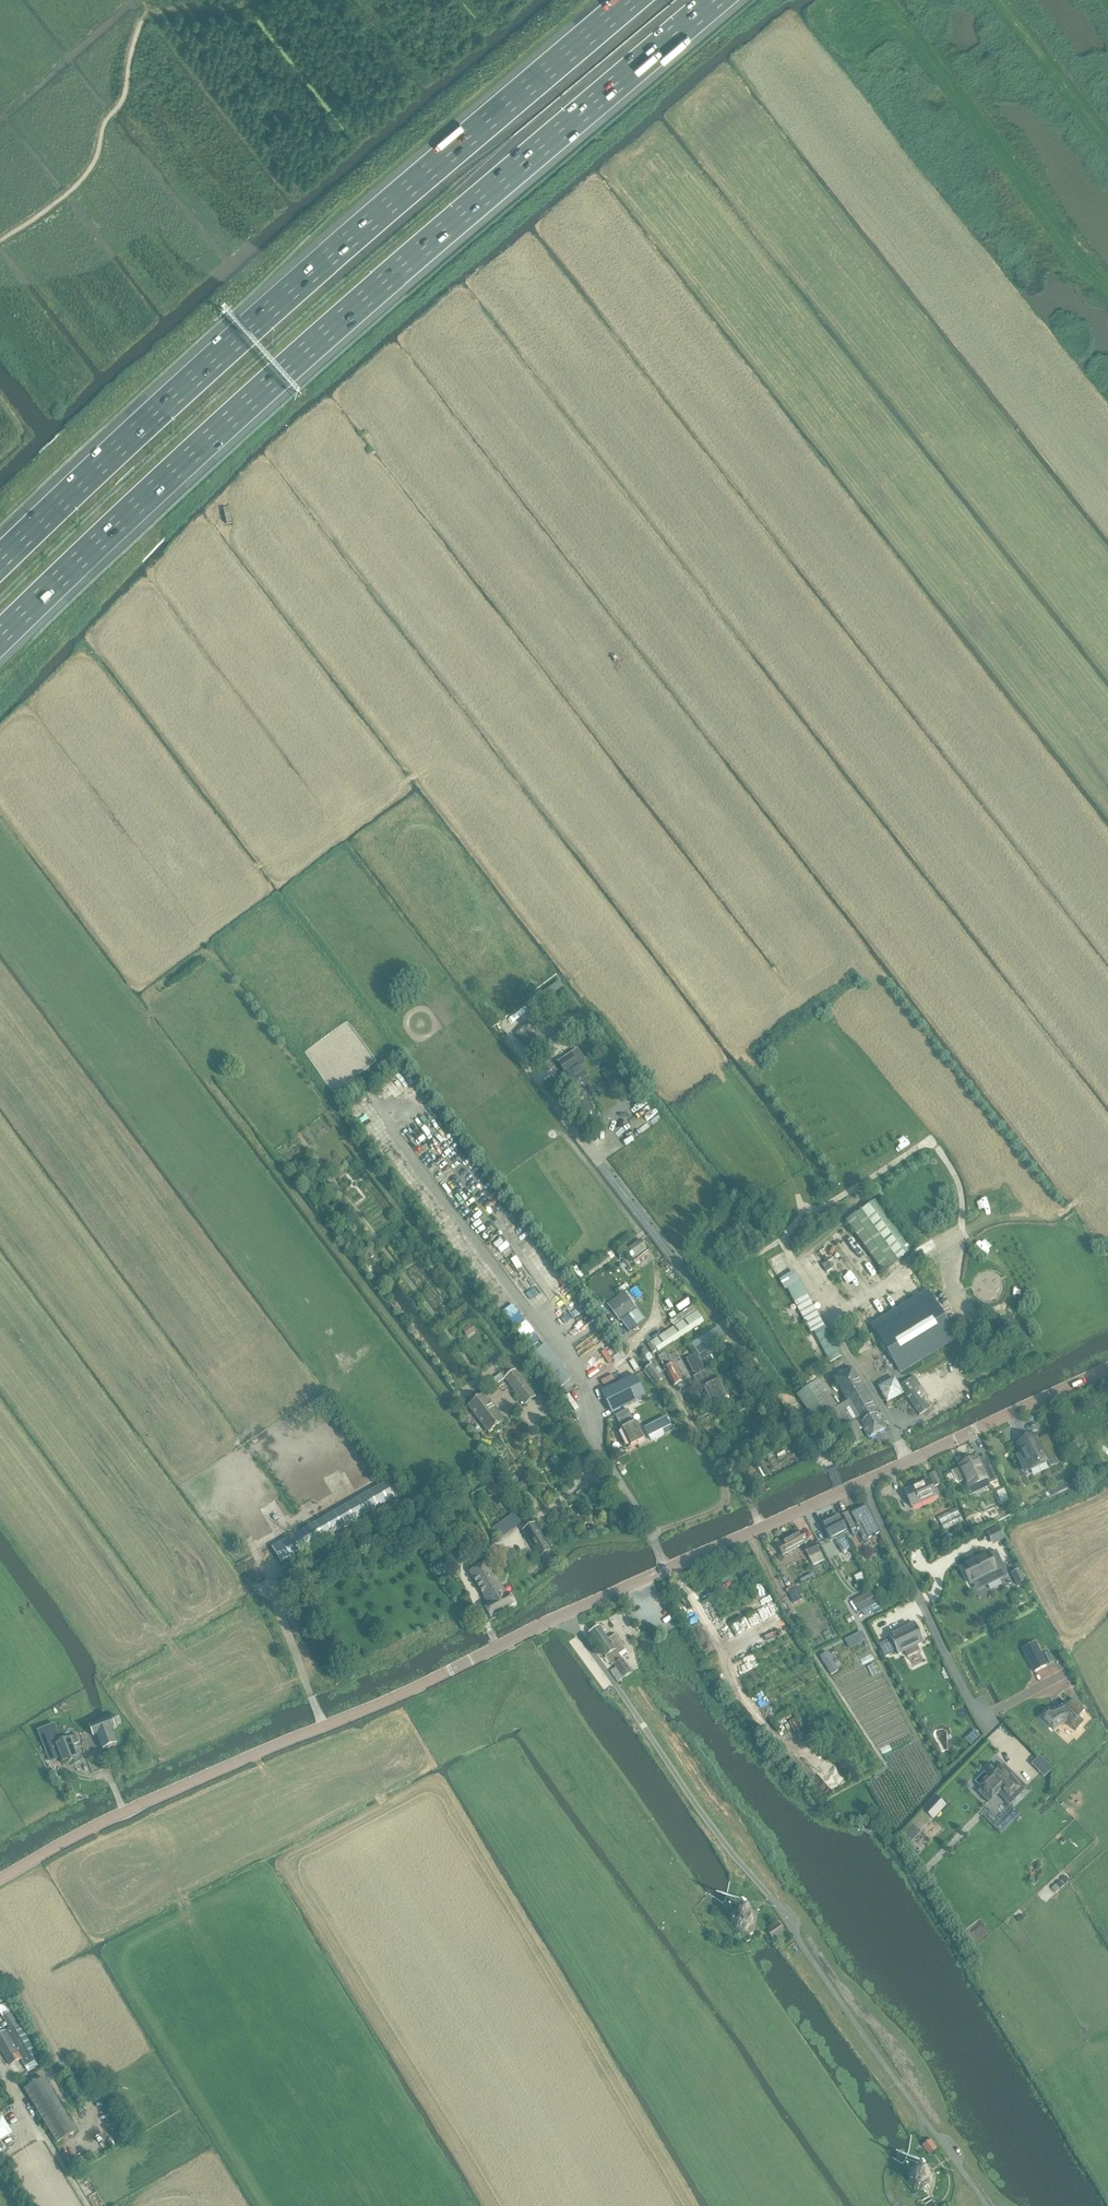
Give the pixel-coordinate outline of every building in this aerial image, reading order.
[(559,981),(541,994),(545,1001),(564,987),(559,981)] [(532,1022),(516,1034),(530,1053),(546,1041),(532,1022)] [(590,1033),(587,1039),(597,1044),(600,1038),(590,1033)] [(571,1054),(559,1062),(566,1074),(562,1076),(573,1093),(583,1086),(579,1081),(582,1078),(587,1075),(584,1071),(583,1071),(579,1065),(585,1061),(578,1050),(571,1054)] [(627,1100),(631,1106),(636,1102),(632,1097),(627,1100)] [(862,1211),(898,1261),(913,1250),(877,1200),(862,1211)] [(883,1272),(898,1261),(862,1211),(847,1221),(883,1272)] [(641,1240),(624,1252),(629,1260),(631,1258),(645,1248),(646,1248),(641,1240)] [(645,1248),(631,1258),(635,1264),(649,1254),(645,1248)] [(623,1254),(619,1258),(630,1272),(634,1269),(623,1254)] [(607,1255),(586,1271),(589,1275),(611,1260),(607,1255)] [(828,1262),(822,1265),(827,1272),(832,1269),(828,1262)] [(800,1283),(788,1289),(791,1295),(803,1288),(800,1283)] [(636,1287),(629,1292),(632,1296),(639,1291),(636,1287)] [(643,1320),(636,1310),(637,1309),(625,1292),(608,1305),(620,1321),(621,1320),(629,1331),(643,1320)] [(807,1296),(795,1302),(811,1332),(811,1333),(813,1332),(830,1363),(840,1358),(824,1328),(807,1296)] [(957,1338),(931,1297),(876,1330),(902,1372),(957,1338)] [(688,1299),(676,1308),(679,1312),(691,1304),(688,1299)] [(673,1325),(695,1311),(692,1307),(670,1321),(673,1325)] [(658,1352),(703,1322),(697,1312),(652,1342),(658,1352)] [(713,1363),(706,1352),(726,1339),(718,1327),(692,1345),(699,1356),(698,1357),(697,1355),(687,1360),(694,1374),(695,1373),(697,1376),(694,1377),(700,1391),(704,1389),(712,1407),(720,1403),(705,1372),(704,1369),(713,1363)] [(675,1358),(671,1359),(667,1351),(658,1356),(674,1387),(690,1379),(682,1361),(678,1363),(675,1358)] [(644,1371),(655,1386),(664,1379),(653,1365),(644,1371)] [(497,1385),(505,1379),(516,1371),(512,1366),(493,1380),(497,1385)] [(705,1372),(720,1403),(729,1398),(721,1380),(718,1382),(712,1368),(705,1372)] [(829,1441),(830,1444),(832,1443),(838,1440),(831,1428),(836,1426),(839,1431),(849,1449),(865,1441),(860,1431),(863,1430),(869,1440),(887,1430),(878,1414),(877,1415),(852,1369),(834,1379),(847,1403),(838,1408),(819,1381),(818,1381),(814,1376),(804,1384),(808,1389),(798,1396),(818,1424),(827,1417),(826,1414),(829,1413),(831,1417),(827,1420),(827,1421),(818,1426),(827,1442),(829,1441)] [(516,1371),(505,1379),(525,1406),(536,1397),(516,1371)] [(603,1392),(602,1393),(612,1413),(645,1396),(635,1376),(603,1392)] [(920,1398),(925,1394),(914,1376),(900,1387),(905,1395),(919,1415),(928,1409),(926,1407),(920,1398)] [(887,1404),(904,1394),(895,1378),(878,1387),(887,1404)] [(920,1398),(926,1407),(931,1403),(925,1394),(920,1398)] [(488,1433),(503,1422),(484,1395),(469,1407),(488,1433)] [(740,1401),(735,1404),(739,1413),(745,1410),(740,1401)] [(628,1410),(622,1413),(637,1444),(646,1440),(637,1422),(634,1423),(628,1410)] [(779,1428),(786,1422),(778,1411),(771,1417),(779,1426),(778,1426),(779,1428)] [(622,1413),(615,1416),(622,1430),(620,1431),(629,1448),(637,1444),(622,1413)] [(666,1417),(644,1429),(648,1437),(662,1430),(665,1435),(672,1432),(670,1426),(666,1417)] [(1036,1432),(1014,1443),(1019,1454),(1015,1457),(1024,1475),(1046,1464),(1049,1469),(1059,1464),(1056,1457),(1057,1456),(1047,1436),(1040,1440),(1036,1432)] [(731,1446),(743,1440),(740,1434),(728,1439),(731,1446)] [(1061,1449),(1057,1452),(1062,1461),(1066,1459),(1061,1449)] [(959,1469),(955,1471),(960,1482),(965,1480),(968,1488),(987,1480),(989,1485),(997,1481),(990,1466),(982,1470),(977,1458),(958,1467),(959,1469)] [(621,1465),(617,1468),(621,1473),(622,1472),(624,1474),(626,1473),(625,1471),(625,1470),(621,1465)] [(934,1487),(941,1484),(935,1472),(929,1475),(934,1487)] [(911,1507),(936,1496),(929,1480),(904,1491),(911,1507)] [(525,1481),(517,1486),(523,1494),(530,1488),(525,1481)] [(385,1482),(272,1547),(281,1564),(395,1498),(385,1482)] [(491,1498),(501,1493),(501,1492),(505,1490),(501,1482),(497,1484),(486,1489),(491,1498)] [(1004,1489),(997,1493),(1002,1504),(1009,1501),(1004,1489)] [(849,1512),(843,1515),(854,1536),(860,1533),(864,1542),(880,1534),(866,1506),(850,1514),(849,1512)] [(962,1521),(955,1509),(938,1518),(944,1530),(962,1521)] [(518,1512),(508,1519),(514,1528),(524,1521),(518,1512)] [(838,1517),(823,1525),(827,1533),(831,1541),(836,1538),(838,1544),(842,1552),(850,1548),(843,1534),(846,1533),(838,1517)] [(557,1565),(549,1551),(550,1551),(536,1524),(523,1531),(538,1558),(542,1556),(549,1569),(557,1565)] [(776,1545),(783,1555),(808,1542),(802,1531),(776,1545)] [(812,1566),(823,1560),(815,1543),(803,1548),(812,1566)] [(1004,1568),(996,1551),(988,1555),(987,1553),(962,1565),(971,1584),(983,1578),(987,1585),(1000,1579),(996,1571),(1004,1568)] [(274,1553),(268,1557),(271,1563),(278,1559),(274,1553)] [(761,1575),(762,1574),(754,1558),(745,1563),(754,1579),(759,1576),(760,1578),(763,1577),(761,1575)] [(489,1604),(486,1606),(491,1618),(514,1605),(508,1594),(506,1595),(487,1562),(470,1573),(489,1604)] [(375,1576),(372,1569),(360,1575),(364,1582),(375,1576)] [(1019,1570),(1012,1574),(1017,1585),(1025,1582),(1019,1570)] [(813,1573),(800,1580),(801,1583),(815,1576),(813,1573)] [(796,1588),(788,1592),(791,1598),(799,1595),(796,1588)] [(871,1591),(853,1600),(858,1610),(860,1612),(861,1612),(864,1616),(870,1613),(867,1608),(877,1603),(871,1591)] [(851,1615),(846,1618),(849,1624),(855,1621),(851,1615)] [(920,1635),(914,1624),(903,1630),(890,1636),(889,1636),(892,1642),(888,1644),(887,1642),(880,1646),(885,1657),(892,1654),(891,1651),(895,1649),(898,1655),(898,1654),(905,1651),(908,1657),(919,1651),(917,1645),(923,1642),(923,1643),(924,1642),(920,1635)] [(610,1671),(618,1682),(632,1673),(622,1658),(621,1659),(619,1655),(626,1650),(615,1635),(608,1639),(599,1626),(589,1633),(605,1658),(605,1657),(611,1666),(613,1664),(616,1668),(610,1671)] [(861,1633),(846,1641),(850,1649),(865,1641),(861,1633)] [(1034,1672),(1046,1665),(1038,1650),(1035,1643),(1022,1650),(1034,1672)] [(826,1652),(820,1657),(832,1675),(838,1670),(826,1652)] [(1079,1706),(1072,1699),(1066,1706),(1064,1704),(1062,1706),(1060,1708),(1058,1709),(1056,1710),(1054,1711),(1052,1711),(1051,1712),(1046,1707),(1045,1707),(1047,1709),(1040,1717),(1051,1728),(1053,1727),(1056,1724),(1060,1722),(1063,1721),(1064,1721),(1076,1731),(1085,1722),(1079,1717),(1085,1711),(1079,1706)] [(111,1729),(118,1727),(117,1725),(121,1723),(119,1718),(115,1720),(114,1718),(112,1719),(112,1718),(90,1727),(94,1737),(98,1736),(103,1750),(117,1744),(111,1729)] [(74,1745),(80,1743),(77,1735),(71,1737),(71,1738),(62,1742),(55,1724),(39,1731),(51,1761),(61,1757),(64,1764),(79,1758),(74,1745)] [(975,1731),(972,1734),(977,1739),(980,1736),(975,1731)] [(1039,1756),(1033,1762),(1047,1776),(1053,1770),(1039,1756)] [(997,1765),(988,1774),(990,1775),(980,1785),(983,1788),(979,1792),(988,1801),(999,1791),(998,1790),(1001,1787),(1015,1801),(1028,1788),(1005,1765),(1001,1769),(997,1765)] [(933,1799),(922,1810),(933,1821),(944,1810),(933,1799)] [(902,1836),(900,1838),(907,1844),(909,1846),(921,1832),(913,1824),(902,1836)] [(753,1921),(754,1912),(748,1905),(738,1904),(732,1910),(731,1919),(737,1926),(746,1927),(753,1921)] [(773,1939),(784,1932),(779,1924),(768,1931),(773,1939)] [(0,2035),(0,2049),(10,2066),(20,2060),(25,2067),(38,2059),(39,2059),(10,2012),(6,2015),(3,2016),(11,2028),(0,2035)] [(76,2131),(44,2078),(25,2090),(57,2143),(76,2131)] [(938,2149),(931,2140),(923,2145),(929,2155),(938,2149)] [(933,2183),(934,2174),(928,2167),(918,2166),(912,2172),(911,2181),(917,2188),(926,2189),(933,2183)]
